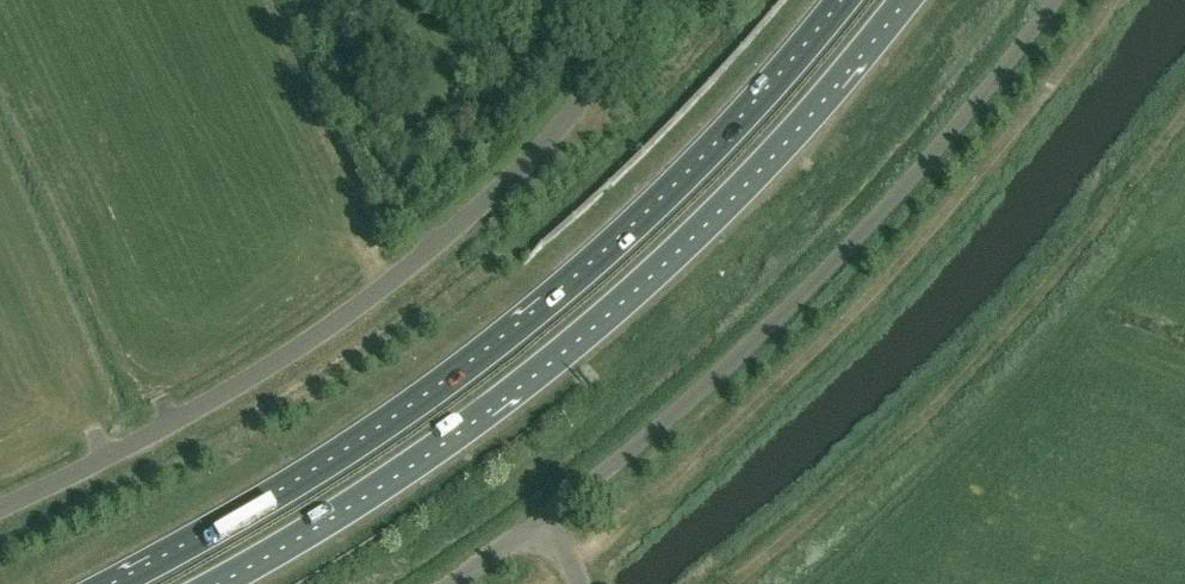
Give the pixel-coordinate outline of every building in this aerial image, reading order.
[(583,12),(589,0),(557,0),(583,12)]
